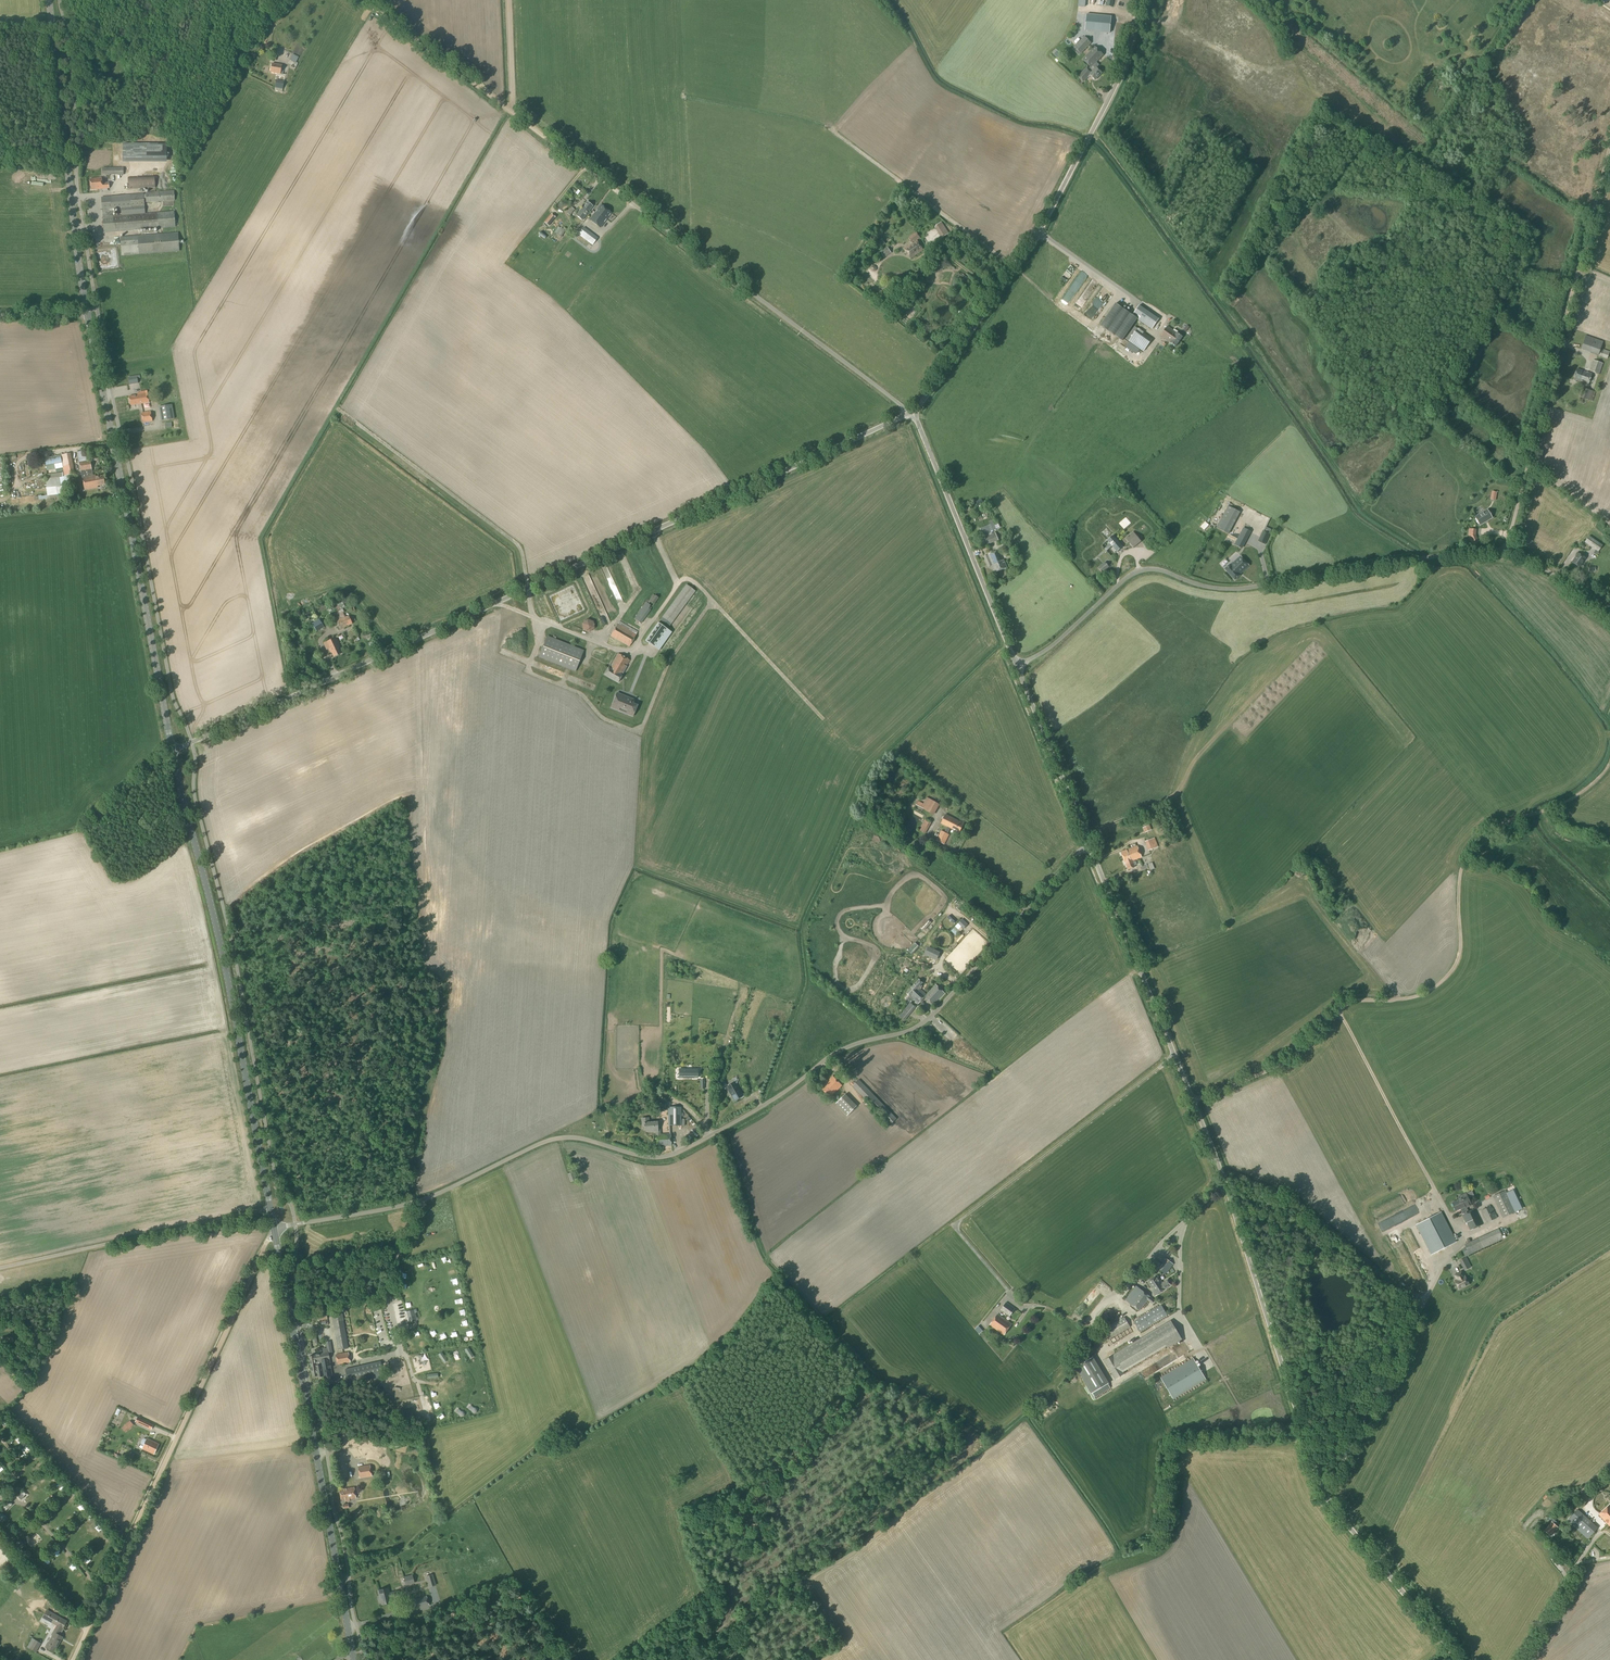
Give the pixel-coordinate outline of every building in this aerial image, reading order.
[(1112,16),(1087,13),(1085,30),(1091,30),(1091,27),(1105,28),(1105,32),(1110,32),(1112,16)] [(1080,54),(1091,43),(1084,37),(1074,47),(1080,54)] [(1095,47),(1083,60),(1091,67),(1089,69),(1087,68),(1078,77),(1083,82),(1090,75),(1095,80),(1102,73),(1096,67),(1095,69),(1092,66),(1103,55),(1095,47)] [(294,66),(297,67),(300,62),(297,61),(299,57),(293,54),(290,60),(296,63),(294,66)] [(270,72),(281,74),(282,65),(272,64),(270,72)] [(283,89),(284,81),(277,80),(275,88),(283,89)] [(128,177),(129,189),(156,188),(155,176),(128,177)] [(90,179),(91,190),(109,188),(109,183),(103,184),(102,178),(90,179)] [(146,202),(175,200),(174,191),(146,193),(146,194),(102,197),(105,232),(175,227),(174,212),(145,214),(144,202),(146,202)] [(582,220),(593,206),(587,202),(576,216),(582,220)] [(590,220),(600,228),(611,213),(601,205),(597,210),(596,212),(590,220)] [(556,217),(552,214),(545,222),(549,226),(556,217)] [(556,234),(561,237),(570,224),(565,221),(556,234)] [(949,233),(942,222),(936,225),(944,237),(949,233)] [(574,230),(593,245),(598,238),(579,223),(574,230)] [(905,248),(911,258),(924,250),(917,240),(920,238),(917,232),(909,238),(912,243),(905,248)] [(121,243),(122,256),(180,251),(178,233),(120,238),(121,243)] [(880,252),(885,258),(892,253),(888,247),(880,252)] [(120,268),(118,250),(98,251),(99,259),(106,259),(106,261),(110,261),(111,264),(114,264),(115,269),(120,268)] [(1100,326),(1108,331),(1122,340),(1137,319),(1152,329),(1159,319),(1151,314),(1139,305),(1133,315),(1116,303),(1100,326)] [(1167,326),(1161,336),(1167,340),(1166,340),(1176,347),(1182,337),(1177,333),(1167,326)] [(1143,351),(1152,339),(1138,329),(1129,341),(1143,351)] [(1598,356),(1607,359),(1609,351),(1601,348),(1603,342),(1586,336),(1581,349),(1598,355),(1598,356)] [(1596,373),(1599,375),(1603,363),(1593,360),(1590,370),(1596,372),(1596,373)] [(1576,382),(1585,385),(1585,384),(1588,385),(1592,374),(1577,369),(1574,380),(1576,381),(1576,382)] [(128,377),(130,385),(138,383),(137,379),(140,379),(140,375),(128,377)] [(1580,398),(1592,402),(1595,392),(1583,388),(1580,398)] [(129,397),(131,406),(149,402),(147,391),(140,392),(140,395),(129,397)] [(158,407),(161,422),(174,419),(172,405),(158,407)] [(141,413),(143,423),(153,421),(151,411),(141,413)] [(81,461),(86,459),(83,449),(78,450),(81,461)] [(60,455),(63,472),(64,477),(75,474),(71,453),(60,455)] [(82,478),(85,491),(98,488),(98,486),(105,485),(104,475),(96,477),(96,475),(93,476),(92,470),(90,460),(79,462),(82,478)] [(34,497),(34,500),(47,499),(65,496),(64,490),(63,491),(63,486),(66,486),(66,488),(70,487),(69,481),(65,482),(64,477),(63,472),(47,474),(48,479),(46,479),(47,495),(45,495),(45,496),(42,496),(42,495),(38,496),(34,497)] [(1217,527),(1229,533),(1241,512),(1229,505),(1217,527)] [(1475,517),(1480,525),(1492,518),(1487,510),(1475,517)] [(1200,527),(1204,530),(1209,525),(1205,522),(1200,527)] [(982,538),(985,545),(999,540),(996,533),(993,534),(989,524),(980,528),(984,538),(982,538)] [(1251,532),(1244,528),(1235,544),(1242,548),(1251,532)] [(1473,545),(1478,543),(1475,535),(1475,530),(1469,529),(1469,534),(1469,538),(1473,545)] [(1258,541),(1265,545),(1270,534),(1263,530),(1258,541)] [(1126,538),(1134,548),(1141,542),(1133,532),(1126,538)] [(1107,540),(1117,552),(1123,547),(1113,535),(1107,540)] [(1598,552),(1603,545),(1589,535),(1584,542),(1598,552)] [(1009,553),(1013,561),(1017,559),(1013,551),(1014,550),(1012,545),(1006,548),(1009,553)] [(992,565),(995,573),(1007,568),(1004,560),(1003,560),(999,550),(984,557),(988,567),(992,565)] [(1572,563),(1579,568),(1585,559),(1578,554),(1572,563)] [(1239,575),(1249,566),(1240,556),(1230,566),(1230,565),(1225,569),(1235,580),(1240,576),(1239,575)] [(1105,563),(1098,568),(1102,573),(1109,567),(1105,563)] [(659,620),(669,627),(695,591),(686,584),(659,620)] [(634,619),(642,623),(651,610),(649,608),(651,605),(653,607),(659,598),(653,594),(647,603),(646,602),(643,605),(643,606),(634,619)] [(332,602),(337,611),(345,607),(340,598),(332,602)] [(337,621),(340,629),(352,624),(349,616),(345,618),(343,613),(344,612),(342,609),(333,613),(337,621)] [(311,624),(316,632),(324,628),(319,619),(311,624)] [(583,630),(589,633),(595,628),(594,622),(587,619),(582,623),(583,630)] [(380,621),(377,624),(383,629),(386,626),(380,621)] [(611,636),(629,647),(637,634),(618,623),(611,636)] [(645,641),(659,650),(672,632),(658,623),(645,641)] [(362,637),(365,643),(373,639),(369,633),(362,637)] [(539,657),(575,672),(584,651),(548,636),(539,657)] [(332,652),(334,657),(341,653),(338,647),(340,646),(336,638),(326,643),(331,653),(332,652)] [(605,674),(618,682),(622,676),(627,666),(626,666),(630,660),(618,654),(610,667),(609,666),(608,668),(605,674)] [(614,709),(633,716),(637,705),(633,703),(634,700),(617,693),(613,703),(611,708),(614,709)] [(924,809),(934,815),(940,805),(927,797),(924,804),(918,801),(916,805),(923,809),(924,809)] [(937,840),(944,844),(949,835),(947,834),(950,828),(953,829),(953,828),(960,832),(964,824),(946,815),(941,823),(948,827),(945,832),(941,831),(937,840)] [(919,830),(926,834),(932,822),(926,819),(919,830)] [(1155,838),(1145,841),(1149,851),(1151,850),(1158,847),(1155,838)] [(1138,846),(1129,849),(1127,850),(1121,852),(1125,864),(1126,864),(1128,870),(1135,867),(1133,861),(1134,861),(1142,857),(1138,846)] [(932,923),(929,920),(920,929),(923,932),(932,923)] [(967,925),(962,920),(958,923),(964,929),(967,925)] [(956,927),(951,931),(956,936),(960,931),(956,927)] [(935,945),(928,956),(933,959),(936,956),(938,958),(943,951),(935,945)] [(925,997),(933,1005),(944,993),(936,985),(926,995),(920,989),(922,986),(921,985),(923,983),(919,980),(911,988),(923,999),(925,997)] [(918,1004),(923,999),(911,988),(906,994),(910,997),(909,998),(911,1000),(912,998),(918,1004)] [(900,1016),(905,1020),(915,1007),(910,1003),(900,1016)] [(698,1078),(698,1069),(679,1069),(679,1078),(698,1078)] [(830,1098),(842,1086),(833,1076),(821,1088),(830,1098)] [(890,1125),(897,1119),(859,1080),(852,1086),(890,1125)] [(726,1087),(734,1101),(742,1096),(734,1082),(726,1087)] [(847,1116),(857,1106),(845,1094),(836,1104),(847,1116)] [(669,1125),(680,1125),(680,1110),(669,1110),(669,1117),(669,1125)] [(656,1135),(657,1147),(672,1146),(671,1134),(661,1134),(660,1130),(658,1130),(657,1122),(649,1123),(649,1118),(642,1118),(642,1127),(644,1127),(644,1130),(646,1130),(647,1132),(653,1132),(656,1131),(656,1135)] [(570,1182),(576,1180),(573,1172),(567,1174),(570,1182)] [(1492,1196),(1503,1218),(1515,1212),(1505,1190),(1492,1196)] [(1463,1214),(1469,1212),(1467,1207),(1471,1205),(1466,1193),(1457,1197),(1458,1200),(1452,1203),(1456,1211),(1460,1209),(1463,1214)] [(1482,1211),(1487,1222),(1496,1218),(1491,1206),(1482,1211)] [(1482,1225),(1475,1209),(1469,1212),(1463,1214),(1462,1215),(1466,1223),(1467,1223),(1470,1230),(1482,1225)] [(1456,1242),(1441,1212),(1417,1225),(1432,1254),(1456,1242)] [(1462,1249),(1465,1257),(1504,1239),(1499,1229),(1464,1245),(1466,1247),(1462,1249)] [(1467,1269),(1471,1267),(1466,1257),(1462,1259),(1467,1269)] [(1165,1275),(1173,1264),(1167,1259),(1159,1269),(1165,1275)] [(1455,1281),(1459,1289),(1469,1284),(1465,1276),(1464,1277),(1461,1272),(1455,1275),(1457,1278),(1458,1280),(1455,1281)] [(1157,1275),(1147,1282),(1152,1289),(1151,1290),(1155,1296),(1166,1289),(1172,1285),(1168,1279),(1162,1283),(1157,1275)] [(1152,1304),(1154,1300),(1136,1286),(1126,1300),(1139,1311),(1147,1300),(1152,1304)] [(1010,1316),(1015,1309),(1006,1303),(1001,1310),(1010,1316)] [(1139,1331),(1167,1315),(1162,1305),(1134,1322),(1139,1331)] [(338,1350),(348,1348),(342,1311),(332,1312),(338,1350)] [(409,1321),(417,1319),(415,1311),(407,1313),(409,1321)] [(998,1314),(990,1325),(1004,1335),(1012,1324),(998,1314)] [(1122,1318),(1121,1316),(1118,1318),(1119,1320),(1104,1329),(1110,1340),(1130,1327),(1124,1317),(1122,1318)] [(1168,1348),(1182,1339),(1171,1321),(1104,1361),(1115,1379),(1125,1374),(1123,1372),(1167,1346),(1168,1348)] [(1092,1342),(1096,1337),(1092,1333),(1088,1338),(1092,1342)] [(1081,1357),(1088,1347),(1083,1344),(1077,1355),(1081,1357)] [(332,1375),(331,1368),(328,1353),(309,1356),(313,1377),(317,1377),(332,1375)] [(348,1353),(336,1355),(338,1364),(350,1362),(348,1353)] [(1112,1390),(1108,1384),(1109,1383),(1093,1357),(1075,1367),(1091,1394),(1093,1393),(1096,1399),(1112,1390)] [(348,1380),(348,1381),(348,1385),(403,1372),(400,1358),(396,1359),(396,1358),(381,1362),(381,1361),(345,1369),(348,1380)] [(1194,1359),(1161,1378),(1174,1399),(1206,1379),(1194,1359)] [(1154,1373),(1161,1367),(1157,1362),(1150,1369),(1154,1373)] [(414,1424),(413,1413),(400,1413),(400,1416),(401,1416),(402,1425),(414,1424)] [(135,1422),(151,1430),(154,1425),(138,1417),(135,1422)] [(132,1423),(130,1420),(122,1428),(124,1431),(132,1423)] [(142,1444),(144,1446),(142,1449),(154,1454),(159,1444),(147,1439),(144,1438),(142,1439),(141,1442),(142,1444)] [(369,1466),(358,1468),(360,1479),(371,1477),(369,1466)] [(37,1494),(41,1491),(35,1484),(32,1487),(37,1494)] [(349,1499),(356,1498),(354,1487),(339,1490),(341,1500),(345,1500),(346,1508),(343,1508),(344,1515),(352,1513),(351,1507),(350,1507),(349,1499)] [(13,1504),(10,1502),(10,1501),(3,1507),(6,1511),(13,1504)] [(1609,1505),(1598,1515),(1609,1526),(1609,1506),(1609,1505)] [(1588,1539),(1598,1528),(1577,1509),(1568,1521),(1588,1539)] [(28,1525),(33,1529),(38,1524),(33,1520),(28,1525)] [(1550,1536),(1558,1527),(1552,1522),(1544,1531),(1550,1536)] [(96,1528),(100,1532),(104,1529),(100,1524),(96,1528)] [(412,1575),(404,1577),(406,1585),(415,1583),(413,1578),(413,1575),(412,1575)] [(434,1598),(447,1594),(443,1580),(431,1583),(434,1598)] [(396,1591),(389,1593),(388,1588),(378,1590),(382,1605),(392,1602),(390,1598),(397,1596),(396,1591)] [(429,1605),(426,1596),(415,1599),(418,1609),(429,1605)] [(54,1632),(47,1646),(47,1647),(55,1651),(63,1637),(60,1635),(63,1629),(67,1621),(48,1611),(44,1618),(57,1625),(53,1632),(54,1632)] [(36,1652),(41,1643),(32,1638),(27,1647),(36,1652)]
